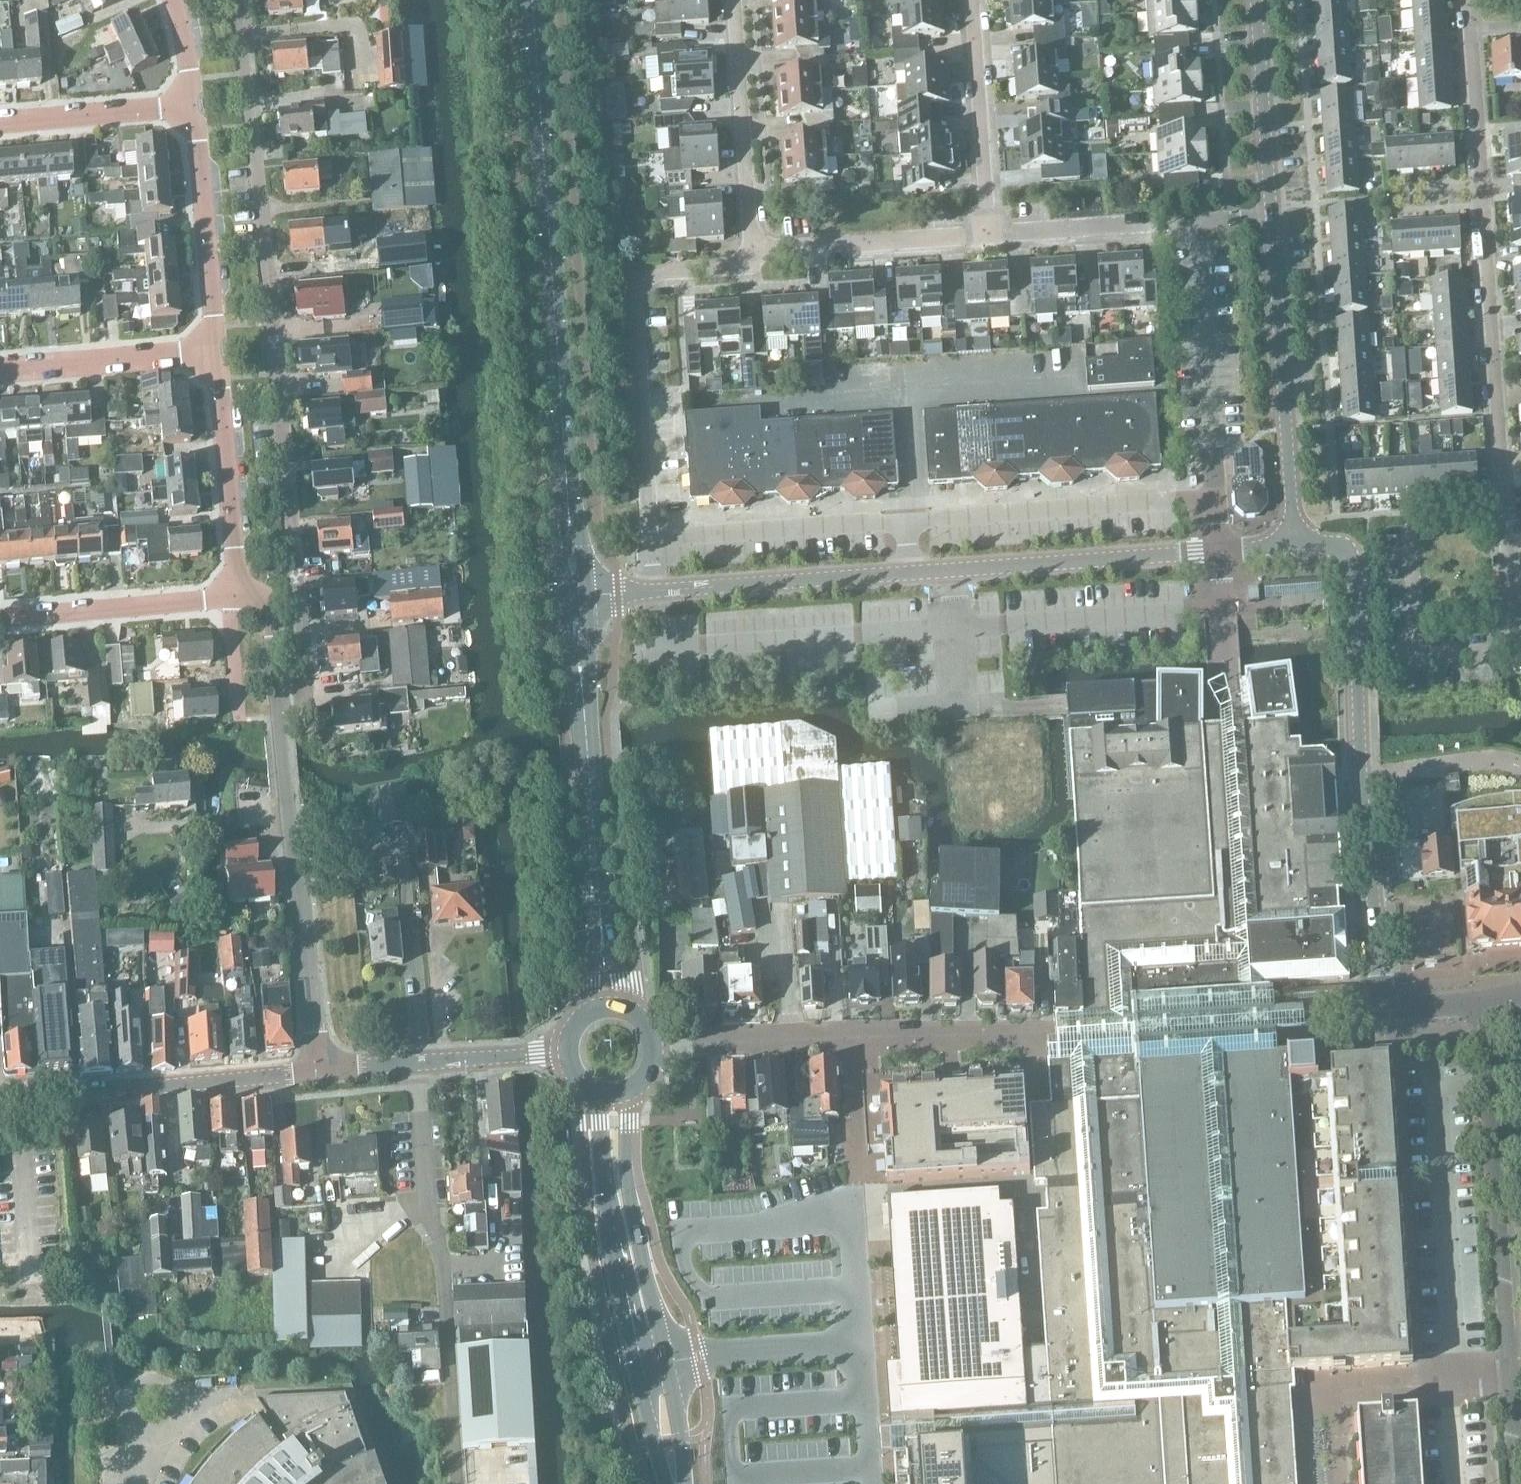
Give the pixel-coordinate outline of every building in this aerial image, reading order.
[(102,9),(123,0),(98,0),(102,9)] [(268,1),(265,4),(265,11),(270,12),(270,16),(304,13),(303,1),(310,0),(268,0),(268,1)] [(826,0),(796,0),(797,5),(776,7),(776,8),(773,9),(774,21),(778,24),(778,28),(818,25),(817,14),(823,14),(826,10),(826,0)] [(902,16),(944,13),(943,0),(901,0),(902,16)] [(1011,9),(1053,6),(1052,0),(1011,0),(1011,9)] [(1150,14),(1195,11),(1194,0),(1149,0),(1150,14)] [(1316,17),(1347,15),(1346,0),(1315,0),(1316,17)] [(1413,10),(1444,8),(1444,0),(1412,0),(1413,10)] [(708,1),(655,4),(656,26),(657,39),(682,37),(681,25),(710,23),(708,1)] [(1040,28),(1041,42),(1066,40),(1065,17),(1054,18),(1053,6),(1011,9),(1006,11),(1007,26),(1013,27),(1013,29),(1040,28)] [(1413,10),(1415,44),(1447,41),(1444,8),(1413,10)] [(1196,33),(1195,11),(1150,14),(1152,38),(1154,38),(1155,49),(1180,47),(1179,34),(1196,33)] [(903,29),(892,30),(893,38),(894,52),(919,50),(918,36),(945,34),(944,13),(902,16),(903,29)] [(40,84),(38,63),(51,62),(46,15),(23,18),(26,57),(13,58),(16,87),(40,84)] [(1316,17),(1318,50),(1349,48),(1347,15),(1316,17)] [(55,26),(59,37),(82,28),(77,16),(55,26)] [(103,50),(107,58),(147,40),(136,17),(110,28),(118,44),(103,50)] [(1096,19),(1082,20),(1083,32),(1097,31),(1096,19)] [(819,37),(818,25),(778,28),(778,32),(775,36),(776,48),(779,48),(779,50),(800,49),(800,60),(825,58),(824,50),(829,50),(829,36),(819,37)] [(0,34),(0,39),(2,59),(0,59),(0,88),(16,87),(13,58),(11,33),(0,34)] [(621,34),(605,35),(606,44),(622,42),(621,34)] [(403,35),(377,37),(377,38),(381,90),(406,89),(403,35)] [(147,40),(107,58),(110,65),(124,59),(131,76),(157,64),(147,40)] [(1015,58),(1016,78),(1058,76),(1057,63),(1068,62),(1066,40),(1041,42),(1042,56),(1015,58)] [(1415,44),(1418,74),(1418,77),(1449,75),(1447,41),(1415,44)] [(308,61),(322,60),(323,77),(341,75),(339,43),(273,49),(276,76),(310,73),(308,61)] [(682,44),(657,46),(658,59),(660,80),(663,80),(676,79),(713,76),(712,54),(683,56),(682,44)] [(1512,47),(1512,45),(1496,46),(1496,48),(1492,48),(1495,81),(1520,79),(1520,46),(1512,47)] [(1181,60),(1180,47),(1155,49),(1156,62),(1153,62),(1155,84),(1200,81),(1198,59),(1181,60)] [(1349,48),(1318,50),(1320,85),(1352,82),(1349,48)] [(906,73),(907,86),(948,83),(947,62),(920,64),(919,50),(894,52),(895,74),(906,73)] [(825,58),(800,60),(801,71),(781,73),(781,74),(778,75),(778,87),(782,90),(783,94),(832,91),(833,91),(835,90),(834,80),(832,79),(831,79),(830,58),(825,58)] [(1418,77),(1418,78),(1420,111),(1451,109),(1449,75),(1418,77)] [(715,99),(713,76),(676,79),(663,80),(664,94),(661,94),(662,114),(687,113),(686,101),(715,99)] [(1044,97),(1045,111),(1071,110),(1070,87),(1059,88),(1058,76),(1016,78),(1018,99),(1044,97)] [(635,83),(638,99),(652,96),(649,80),(635,83)] [(1160,119),(1185,117),(1184,104),(1201,103),(1200,81),(1155,84),(1156,106),(1159,106),(1160,119)] [(632,93),(632,82),(612,83),(613,93),(632,93)] [(929,106),(940,105),(950,104),(948,83),(907,86),(908,99),(897,99),(899,122),(930,120),(929,106)] [(1367,100),(1379,99),(1378,87),(1367,88),(1367,100)] [(1321,93),(1324,127),(1355,125),(1352,90),(1321,93)] [(834,124),(832,91),(783,94),(783,99),(780,102),(780,115),(784,114),(784,116),(804,115),(805,126),(830,124),(830,125),(834,124)] [(341,113),(326,114),(325,103),(301,105),(302,110),(279,113),(282,139),(316,136),(328,135),(328,140),(343,139),(341,113)] [(1039,126),(1029,127),(1020,127),(1020,130),(1014,132),(1015,144),(1021,146),(1021,148),(1063,145),(1072,145),(1071,132),(1073,132),(1071,110),(1045,111),(1038,112),(1039,126)] [(626,111),(608,112),(609,121),(626,120),(626,111)] [(687,116),(662,118),(663,131),(669,131),(671,152),(681,151),(714,149),(719,149),(717,126),(688,128),(687,116)] [(1186,130),(1185,117),(1160,119),(1160,130),(1158,130),(1160,154),(1205,151),(1203,129),(1186,130)] [(930,120),(899,122),(901,157),(912,156),(953,153),(953,150),(959,148),(958,136),(952,135),(952,132),(931,134),(930,120)] [(787,156),(787,161),(827,158),(826,137),(830,136),(830,125),(830,124),(805,126),(806,137),(786,139),(786,141),(782,141),(783,153),(787,156)] [(1324,127),(1326,160),(1357,158),(1355,125),(1324,127)] [(1504,133),(1506,155),(1520,154),(1520,132),(1504,133)] [(1453,136),(1419,139),(1421,170),(1455,167),(1453,136)] [(1421,170),(1419,139),(1385,141),(1387,172),(1421,170)] [(136,154),(137,169),(165,166),(163,142),(135,144),(135,145),(123,145),(124,155),(136,154)] [(1063,145),(1021,148),(1023,169),(1049,167),(1050,181),(1080,179),(1079,156),(1063,157),(1063,145)] [(96,148),(84,149),(86,172),(110,170),(109,159),(97,160),(96,148)] [(671,152),(665,152),(666,174),(667,187),(692,185),(691,173),(720,171),(719,149),(714,149),(681,151),(671,152)] [(69,150),(44,152),(46,180),(49,205),(58,204),(56,179),(72,178),(69,150)] [(370,153),(375,212),(405,209),(400,151),(370,153)] [(1205,151),(1160,154),(1161,176),(1164,176),(1165,195),(1190,193),(1189,174),(1206,173),(1205,151)] [(49,205),(46,180),(44,152),(18,154),(21,182),(37,181),(40,206),(49,205)] [(934,175),(938,175),(955,174),(955,171),(961,169),(960,157),(954,156),(953,153),(912,156),(913,175),(902,176),(903,192),(935,189),(934,175)] [(0,156),(0,184),(21,182),(18,154),(0,156)] [(1506,155),(1508,178),(1520,177),(1520,154),(1506,155)] [(827,158),(787,161),(787,165),(784,169),(785,181),(788,181),(789,182),(809,181),(810,193),(834,191),(833,179),(829,179),(827,158)] [(1357,158),(1326,160),(1328,194),(1359,192),(1357,158)] [(321,192),(320,180),(333,179),(331,164),(284,169),(287,196),(321,192)] [(168,190),(165,166),(137,169),(121,170),(119,170),(103,171),(104,181),(121,179),(121,182),(138,181),(139,192),(139,193),(168,190)] [(1107,171),(1094,172),(1094,182),(1108,181),(1107,171)] [(726,212),(725,195),(693,197),(692,185),(667,187),(659,187),(660,206),(663,208),(668,208),(669,221),(686,220),(723,217),(723,212),(726,212)] [(139,192),(104,195),(106,209),(123,207),(124,219),(130,219),(131,233),(157,231),(156,216),(170,215),(170,213),(173,211),(172,202),(169,200),(168,190),(139,193),(139,192)] [(1509,202),(1511,224),(1520,223),(1520,201),(1509,202)] [(1329,210),(1332,245),(1363,242),(1360,208),(1329,210)] [(723,217),(686,220),(687,241),(671,242),(672,255),(697,253),(696,241),(725,239),(723,217)] [(1459,219),(1425,222),(1427,253),(1461,251),(1459,219)] [(1427,253),(1425,222),(1391,224),(1393,255),(1427,253)] [(1511,224),(1512,246),(1520,246),(1520,223),(1511,224)] [(327,251),(326,243),(339,242),(338,226),(325,227),(324,225),(290,228),(292,254),(327,251)] [(131,233),(116,234),(118,259),(145,256),(146,271),(146,272),(175,269),(172,244),(168,244),(167,230),(157,231),(131,233)] [(377,242),(380,271),(428,267),(426,238),(377,242)] [(1332,245),(1334,278),(1365,276),(1363,242),(1332,245)] [(65,284),(52,285),(55,313),(60,319),(80,317),(77,284),(92,282),(92,276),(91,276),(90,256),(63,258),(65,284)] [(52,285),(51,285),(49,259),(40,260),(40,269),(27,270),(30,315),(55,313),(52,285)] [(1120,260),(1124,307),(1124,311),(1158,309),(1156,277),(1144,278),(1143,259),(1120,260)] [(1087,284),(1089,314),(1102,313),(1102,308),(1124,307),(1120,260),(1098,262),(1100,283),(1087,284)] [(13,262),(16,288),(4,289),(6,317),(30,315),(27,270),(26,270),(25,261),(13,262)] [(1075,263),(1053,265),(1056,301),(1067,300),(1069,316),(1089,314),(1087,284),(1077,284),(1075,263)] [(986,270),(988,306),(989,321),(1023,319),(1021,293),(1010,294),(1008,268),(1004,268),(1003,264),(988,265),(989,269),(986,270)] [(1021,293),(1023,319),(1057,316),(1056,301),(1053,265),(1031,266),(1033,292),(1021,293)] [(146,271),(111,274),(112,284),(135,282),(137,297),(148,296),(177,294),(177,291),(181,290),(180,280),(176,279),(175,269),(146,272),(146,271)] [(965,297),(954,298),(956,323),(969,322),(989,321),(988,306),(986,270),(964,271),(965,297)] [(875,299),(874,293),(873,278),(869,278),(868,273),(854,274),(854,279),(851,279),(855,330),(888,328),(887,303),(886,298),(875,299)] [(942,319),(944,345),(957,344),(956,323),(954,298),(942,299),(941,273),(918,274),(921,311),(922,321),(942,319)] [(848,274),(833,276),(834,280),(829,281),(831,306),(819,307),(821,326),(821,333),(855,330),(851,279),(848,279),(848,274)] [(921,311),(918,274),(896,276),(898,302),(887,303),(888,328),(910,326),(909,311),(921,311)] [(1365,276),(1334,278),(1336,312),(1368,310),(1365,276)] [(1432,280),(1435,314),(1466,312),(1463,278),(1432,280)] [(343,284),(296,288),(298,315),(314,314),(315,320),(346,317),(343,284)] [(138,309),(149,308),(152,333),(172,331),(176,326),(175,318),(179,318),(177,294),(148,296),(137,297),(102,300),(104,322),(117,321),(116,307),(138,305),(138,309)] [(788,302),(785,303),(788,339),(804,338),(806,363),(812,363),(823,362),(821,333),(821,326),(819,307),(819,300),(807,301),(803,301),(803,297),(788,298),(788,302)] [(753,331),(753,325),(741,325),(740,306),(736,306),(735,301),(717,303),(720,344),(721,359),(741,357),(755,356),(753,331)] [(423,302),(383,306),(385,332),(425,328),(423,302)] [(699,345),(720,344),(717,303),(700,304),(700,309),(696,309),(697,335),(686,336),(687,361),(700,360),(699,345)] [(767,340),(788,339),(785,303),(763,304),(765,330),(753,331),(755,356),(768,355),(767,340)] [(1435,314),(1437,348),(1468,345),(1466,312),(1435,314)] [(1337,320),(1339,354),(1371,352),(1368,318),(1337,320)] [(1058,337),(1042,338),(1042,348),(1059,347),(1058,337)] [(302,352),(300,352),(300,361),(302,361),(303,370),(317,368),(318,376),(352,373),(349,343),(301,348),(302,352)] [(1119,366),(1152,364),(1151,343),(1118,346),(1120,361),(1119,362),(1119,366)] [(1437,348),(1439,381),(1470,379),(1468,345),(1437,348)] [(1339,354),(1342,388),(1373,386),(1371,352),(1339,354)] [(1421,352),(1408,353),(1409,365),(1421,364),(1421,352)] [(755,356),(741,357),(742,371),(744,391),(757,390),(756,370),(755,356)] [(1119,366),(1119,362),(1087,364),(1089,390),(1154,385),(1152,364),(1119,366)] [(1406,369),(1392,370),(1393,383),(1406,382),(1406,369)] [(344,378),(345,395),(353,394),(373,392),(371,375),(344,378)] [(143,407),(145,420),(188,416),(187,407),(191,407),(193,404),(192,394),(189,391),(186,391),(185,390),(173,392),(172,376),(140,379),(142,396),(158,395),(159,405),(143,407)] [(1470,379),(1439,381),(1442,415),(1473,413),(1470,379)] [(1373,386),(1342,388),(1344,422),(1375,420),(1373,386)] [(373,392),(353,394),(354,406),(355,416),(387,413),(385,391),(373,392)] [(1421,396),(1410,397),(1411,409),(1422,408),(1421,396)] [(1155,397),(1122,400),(1128,481),(1138,480),(1148,469),(1160,468),(1155,397)] [(66,455),(67,455),(77,454),(75,440),(104,438),(102,421),(89,423),(87,399),(62,401),(65,431),(64,431),(66,453),(66,455)] [(1122,400),(1089,402),(1094,473),(1107,472),(1118,482),(1128,481),(1122,400)] [(62,401),(38,403),(42,445),(43,458),(53,457),(50,432),(64,431),(65,431),(62,401)] [(1089,402),(1056,404),(1062,486),(1072,485),(1082,474),(1094,473),(1089,402)] [(38,403),(14,406),(17,435),(16,435),(18,460),(28,459),(27,447),(41,445),(42,445),(38,403)] [(343,427),(356,426),(355,416),(354,406),(341,407),(341,404),(307,407),(309,434),(327,432),(329,449),(345,448),(343,427)] [(1056,404),(1023,407),(1028,478),(1041,477),(1052,486),(1062,486),(1056,404)] [(0,407),(0,469),(5,469),(4,453),(5,452),(4,436),(16,435),(17,435),(14,406),(0,407)] [(1023,407),(990,409),(996,491),(1006,490),(1016,479),(1028,478),(1023,407)] [(957,412),(962,483),(975,482),(986,491),(996,491),(990,409),(957,412)] [(726,413),(728,446),(733,509),(743,508),(753,497),(765,496),(760,425),(761,425),(760,411),(726,413)] [(929,485),(962,483),(957,412),(924,414),(929,485)] [(726,413),(685,416),(687,439),(685,442),(685,449),(728,446),(726,413)] [(188,416),(145,420),(145,428),(161,427),(162,445),(190,442),(188,416)] [(892,416),(859,418),(865,499),(875,499),(885,488),(897,487),(892,416)] [(859,418),(826,420),(831,492),(843,491),(855,500),(865,499),(859,418)] [(826,420),(793,423),(799,504),(809,503),(819,493),(831,492),(826,420)] [(793,423),(761,425),(760,425),(765,496),(778,495),(789,505),(799,504),(793,423)] [(1431,438),(1420,439),(1420,449),(1432,448),(1431,438)] [(728,446),(685,449),(686,455),(688,457),(691,502),(712,500),(723,510),(733,509),(728,446)] [(1263,459),(1263,454),(1254,446),(1242,447),(1234,456),(1235,479),(1244,487),(1237,496),(1238,508),(1247,516),(1259,515),(1267,506),(1266,494),(1263,491),(1265,488),(1265,483),(1262,480),(1265,477),(1264,465),(1261,462),(1263,459)] [(393,474),(392,453),(370,455),(371,476),(393,474)] [(1443,453),(1432,454),(1432,460),(1434,495),(1456,493),(1454,458),(1443,459),(1443,453)] [(1476,456),(1454,458),(1456,493),(1478,492),(1476,456)] [(112,460),(113,477),(142,474),(141,457),(112,460)] [(428,458),(405,460),(409,508),(433,506),(428,458)] [(1432,460),(1410,461),(1413,496),(1434,495),(1432,460)] [(1410,461),(1389,463),(1391,498),(1413,496),(1410,461)] [(150,484),(151,492),(194,488),(194,479),(197,479),(200,476),(199,465),(196,463),(192,463),(192,462),(164,465),(166,483),(150,484)] [(1389,463),(1367,464),(1370,499),(1391,498),(1389,463)] [(340,498),(339,490),(355,489),(354,481),(366,480),(364,464),(352,465),(312,469),(315,493),(318,492),(318,497),(322,500),(340,498)] [(1370,499),(1367,464),(1345,466),(1348,501),(1370,499)] [(87,470),(69,471),(70,484),(88,482),(87,470)] [(194,488),(151,492),(152,505),(168,504),(169,517),(197,514),(194,488)] [(99,508),(100,514),(111,514),(110,489),(90,491),(92,508),(99,508)] [(37,523),(25,524),(26,537),(28,565),(52,563),(50,534),(47,502),(47,495),(37,496),(40,523),(37,523)] [(50,534),(52,563),(53,563),(55,567),(64,567),(65,562),(76,561),(74,532),(76,532),(75,525),(73,508),(64,509),(65,521),(63,522),(64,533),(50,534)] [(24,511),(23,511),(14,512),(16,525),(14,525),(15,537),(2,539),(4,567),(28,565),(26,537),(24,511)] [(373,513),(375,531),(405,529),(404,511),(373,513)] [(119,516),(121,530),(158,526),(156,513),(119,516)] [(101,522),(87,523),(75,525),(76,532),(74,532),(76,561),(101,559),(98,531),(102,531),(101,522)] [(318,526),(321,556),(354,553),(353,536),(366,535),(364,522),(318,526)] [(167,528),(135,531),(137,544),(146,543),(148,560),(168,558),(200,555),(198,532),(168,535),(167,528)] [(135,531),(120,532),(121,550),(137,548),(137,544),(135,531)] [(390,599),(393,623),(444,619),(440,567),(372,573),(375,600),(390,599)] [(1325,579),(1264,584),(1266,600),(1326,596),(1325,579)] [(368,582),(323,586),(326,616),(359,613),(357,599),(369,598),(368,582)] [(1254,588),(1247,589),(1248,602),(1259,601),(1258,588),(1254,588)] [(425,628),(390,631),(395,691),(408,690),(431,688),(430,673),(425,628)] [(175,652),(176,668),(210,665),(208,639),(193,640),(193,635),(160,638),(162,653),(175,652)] [(377,642),(329,646),(331,668),(361,665),(362,675),(380,674),(377,642)] [(9,652),(7,652),(8,670),(3,671),(5,688),(21,686),(23,703),(39,701),(35,649),(24,650),(22,645),(10,646),(9,652)] [(77,645),(50,648),(53,678),(68,677),(68,683),(81,682),(81,675),(84,675),(82,659),(78,659),(77,645)] [(118,649),(105,650),(109,689),(128,688),(132,687),(131,673),(120,674),(118,649)] [(449,671),(430,673),(431,688),(451,687),(449,671)] [(889,1420),(890,1432),(892,1457),(894,1457),(896,1483),(1297,1483),(1291,1391),(1296,1390),(1294,1372),(1409,1364),(1409,1357),(1409,1356),(1397,1190),(1392,1190),(1391,1178),(1397,1178),(1389,1065),(1389,1060),(1331,1064),(1332,1080),(1316,1080),(1314,1055),(1289,1057),(1289,1054),(1288,1054),(1288,1061),(1274,1062),(1272,1034),(1276,1033),(1278,1031),(1279,1027),(1279,1024),(1277,1021),(1275,1019),(1271,1018),(1270,992),(1268,992),(1268,985),(1350,980),(1345,911),(1344,911),(1343,892),(1344,891),(1335,766),(1335,761),(1323,750),(1302,752),(1301,741),(1290,742),(1289,719),(1295,718),(1289,671),(1248,677),(1249,681),(1255,723),(1244,724),(1222,725),(1201,727),(1201,683),(1201,680),(1160,680),(1160,685),(1067,692),(1067,695),(1068,718),(1070,736),(1069,736),(1071,756),(1075,817),(1078,866),(1080,896),(1059,897),(1061,932),(1048,933),(1049,961),(1054,961),(1057,1019),(1057,1021),(1058,1040),(1047,1041),(1047,1042),(1048,1061),(1051,1104),(1030,1105),(1034,1173),(1035,1185),(1045,1184),(1047,1213),(1037,1213),(1046,1348),(1023,1349),(1028,1411),(988,1414),(988,1413),(903,1419),(890,1420),(889,1420)] [(88,674),(91,710),(109,708),(105,672),(88,674)] [(132,687),(128,688),(131,717),(152,716),(149,686),(132,687)] [(172,703),(181,702),(183,722),(216,719),(214,694),(190,696),(189,688),(171,690),(172,703)] [(335,705),(337,731),(381,727),(381,732),(387,731),(385,712),(410,710),(408,690),(395,691),(378,693),(380,712),(372,713),(371,702),(335,705)] [(466,692),(408,696),(409,704),(424,703),(466,700),(466,692)] [(787,792),(727,797),(727,798),(732,868),(755,867),(767,866),(770,901),(770,903),(847,897),(846,883),(838,770),(836,742),(800,726),(783,727),(787,792)] [(783,727),(710,733),(715,799),(727,798),(727,797),(787,792),(783,727)] [(838,770),(846,883),(898,880),(895,829),(890,767),(838,770)] [(1445,779),(1447,794),(1460,792),(1459,777),(1445,779)] [(152,794),(134,796),(135,812),(188,807),(185,779),(151,782),(152,794)] [(383,828),(409,825),(405,789),(379,792),(383,828)] [(1511,798),(1505,799),(1500,799),(1494,800),(1488,801),(1483,802),(1477,803),(1472,805),(1461,809),(1456,811),(1450,813),(1451,814),(1454,813),(1456,817),(1460,877),(1466,876),(1468,896),(1467,896),(1471,948),(1520,944),(1520,798),(1511,798)] [(112,808),(89,809),(92,874),(94,874),(94,875),(115,874),(112,808)] [(439,868),(447,867),(444,838),(437,838),(437,837),(417,839),(420,871),(440,869),(439,868)] [(1420,838),(1398,840),(1402,880),(1424,878),(1454,875),(1451,841),(1421,844),(1420,838)] [(225,871),(229,903),(273,898),(272,893),(277,887),(275,875),(270,871),(269,866),(253,868),(252,860),(256,859),(254,844),(225,847),(227,871),(225,871)] [(1000,860),(940,856),(940,894),(932,894),(932,916),(953,917),(988,919),(1000,920),(1000,918),(1000,860)] [(690,862),(664,865),(669,905),(694,902),(690,862)] [(742,876),(722,880),(731,934),(756,929),(753,904),(770,901),(767,866),(755,867),(756,869),(741,873),(742,876)] [(105,994),(94,875),(94,874),(92,874),(66,876),(77,996),(73,996),(79,1065),(80,1077),(113,1074),(105,994)] [(20,898),(20,875),(0,876),(0,899),(20,898)] [(432,890),(435,924),(452,922),(452,926),(483,923),(480,885),(432,890)] [(193,889),(171,904),(180,917),(202,902),(193,889)] [(880,889),(856,891),(856,903),(868,902),(869,914),(881,913),(880,889)] [(64,915),(63,896),(47,897),(49,916),(64,915)] [(1059,897),(1035,897),(1036,921),(1060,920),(1059,897)] [(798,958),(800,966),(801,977),(802,1009),(824,1008),(823,976),(814,976),(813,964),(816,964),(814,945),(829,944),(827,904),(809,905),(810,922),(796,924),(798,958)] [(691,913),(693,948),(719,947),(714,911),(691,913)] [(381,913),(383,925),(383,931),(370,932),(374,967),(402,965),(397,912),(381,913)] [(953,917),(932,916),(932,1003),(945,1003),(945,1006),(956,1005),(956,1003),(960,1003),(960,967),(954,967),(953,917)] [(38,1070),(30,968),(28,968),(25,918),(0,920),(0,997),(2,1039),(5,1075),(5,1076),(6,1077),(7,1078),(35,1075),(37,1075),(38,1073),(38,1071),(38,1070)] [(850,967),(852,1003),(858,1002),(858,1003),(860,1003),(862,1005),(868,1004),(870,1002),(872,1002),(880,1001),(879,985),(889,984),(886,930),(866,931),(868,966),(850,967)] [(123,933),(107,933),(107,949),(123,948),(123,933)] [(1431,934),(1430,955),(1455,955),(1455,935),(1431,934)] [(173,936),(149,936),(148,952),(173,952),(173,936)] [(929,940),(916,941),(917,953),(892,954),(895,1002),(905,1002),(906,1004),(918,1004),(918,1001),(921,1001),(919,966),(931,966),(929,940)] [(219,943),(222,975),(242,973),(239,941),(219,943)] [(986,957),(972,958),(975,1003),(978,1003),(978,1007),(982,1010),(994,1009),(997,1006),(997,1001),(1000,1001),(997,963),(1007,963),(1007,976),(1020,975),(1020,955),(1019,956),(1018,942),(987,941),(986,957)] [(271,966),(269,950),(253,952),(254,968),(271,966)] [(720,953),(723,1012),(727,1012),(729,1015),(737,1015),(737,1014),(739,1011),(742,1011),(742,1008),(761,1007),(759,969),(745,970),(744,951),(720,953)] [(29,957),(30,968),(38,1070),(72,1068),(67,1010),(62,954),(29,957)] [(1020,975),(1007,976),(1008,1010),(1011,1010),(1014,1012),(1021,1012),(1023,1009),(1034,1009),(1033,990),(1041,989),(1041,975),(1035,975),(1034,955),(1020,955),(1020,956),(1020,955),(1020,975)] [(175,1000),(197,1000),(198,956),(176,956),(175,1000)] [(692,985),(693,1009),(719,1008),(717,966),(684,967),(685,986),(692,985)] [(287,990),(277,991),(261,991),(266,1052),(278,1051),(279,1053),(288,1053),(289,1050),(292,1050),(289,1014),(287,990)] [(137,1014),(130,1015),(128,993),(109,995),(115,1074),(142,1071),(142,1070),(137,1014)] [(228,1025),(230,1057),(256,1056),(253,1023),(252,1004),(238,1005),(240,1024),(228,1025)] [(152,1056),(153,1071),(174,1070),(172,1022),(165,1023),(164,1008),(146,1009),(147,1024),(148,1057),(152,1056)] [(187,1024),(190,1061),(222,1059),(219,1021),(217,1021),(217,1009),(198,1010),(199,1023),(187,1024)] [(791,1101),(793,1150),(829,1149),(828,1118),(839,1118),(837,1064),(826,1064),(824,1062),(818,1062),(815,1065),(812,1065),(814,1100),(791,1101)] [(783,1066),(757,1069),(760,1103),(748,1104),(750,1130),(764,1128),(763,1116),(787,1114),(786,1105),(783,1066)] [(733,1101),(733,1111),(746,1110),(744,1068),(722,1069),(724,1101),(733,1101)] [(940,1087),(881,1091),(883,1118),(887,1184),(933,1180),(1030,1174),(1026,1106),(1024,1082),(940,1087)] [(483,1104),(486,1138),(508,1136),(509,1145),(519,1144),(519,1136),(520,1135),(517,1110),(514,1111),(511,1090),(488,1091),(489,1104),(483,1104)] [(199,1149),(199,1163),(211,1162),(211,1147),(208,1147),(205,1101),(180,1103),(183,1149),(199,1149)] [(258,1103),(244,1104),(246,1139),(252,1138),(253,1154),(266,1153),(265,1137),(274,1137),(271,1102),(267,1102),(267,1101),(258,1101),(258,1103)] [(708,1101),(709,1121),(721,1120),(720,1101),(708,1101)] [(143,1104),(143,1105),(148,1177),(145,1177),(146,1194),(158,1193),(157,1177),(167,1176),(163,1120),(166,1120),(165,1102),(143,1104)] [(208,1106),(211,1138),(220,1138),(221,1154),(239,1153),(236,1104),(222,1105),(222,1104),(212,1104),(212,1106),(208,1106)] [(111,1123),(115,1164),(129,1162),(131,1180),(143,1179),(141,1161),(145,1160),(141,1120),(111,1123)] [(81,1161),(90,1160),(92,1178),(108,1176),(103,1124),(77,1126),(81,1161)] [(287,1189),(292,1188),(301,1188),(299,1167),(311,1166),(309,1133),(283,1135),(285,1168),(286,1168),(287,1189)] [(340,1149),(329,1150),(331,1179),(379,1175),(376,1140),(352,1142),(352,1149),(353,1154),(341,1155),(340,1149)] [(460,1175),(451,1176),(452,1206),(462,1205),(462,1206),(465,1206),(466,1219),(471,1219),(472,1235),(467,1236),(468,1251),(489,1250),(486,1203),(482,1204),(480,1173),(460,1174),(460,1175)] [(326,1202),(338,1200),(335,1179),(323,1181),(326,1202)] [(520,1179),(503,1180),(503,1194),(521,1193),(520,1179)] [(292,1188),(287,1189),(275,1189),(276,1210),(294,1209),(292,1188)] [(988,1218),(890,1225),(890,1227),(891,1240),(892,1246),(900,1367),(903,1419),(988,1413),(988,1414),(1028,1411),(1023,1349),(1013,1206),(1000,1207),(999,1193),(987,1194),(988,1218)] [(202,1196),(181,1197),(184,1244),(185,1244),(204,1243),(202,1196)] [(270,1204),(245,1205),(248,1277),(273,1276),(272,1243),(270,1204)] [(174,1221),(143,1223),(145,1258),(147,1278),(155,1277),(155,1283),(178,1281),(178,1275),(213,1273),(211,1243),(175,1245),(174,1221)] [(289,1225),(274,1226),(275,1241),(290,1240),(289,1225)] [(306,1241),(272,1243),(273,1276),(275,1343),(309,1342),(363,1340),(361,1284),(307,1286),(306,1241)] [(145,1258),(117,1260),(122,1318),(157,1316),(156,1292),(155,1283),(155,1277),(147,1278),(145,1258)] [(456,1329),(457,1329),(527,1327),(525,1286),(455,1289),(456,1329)] [(409,1308),(384,1309),(385,1323),(410,1322),(409,1308)] [(536,1446),(529,1327),(527,1327),(457,1329),(464,1451),(536,1446)] [(411,1330),(398,1331),(400,1353),(421,1352),(423,1371),(441,1370),(438,1328),(411,1330)] [(346,1395),(256,1400),(269,1419),(262,1424),(259,1420),(236,1440),(215,1461),(196,1483),(377,1483),(346,1395)] [(1358,1412),(1363,1483),(1423,1483),(1418,1408),(1394,1410),(1393,1405),(1382,1405),(1382,1411),(1358,1412)] [(50,1460),(50,1449),(28,1449),(28,1461),(50,1460)] [(38,1483),(48,1483),(48,1461),(31,1462),(31,1472),(38,1471),(38,1483)] [(0,1463),(0,1474),(29,1474),(29,1462),(0,1463)] [(519,1483),(534,1483),(534,1471),(518,1472),(519,1483)]
